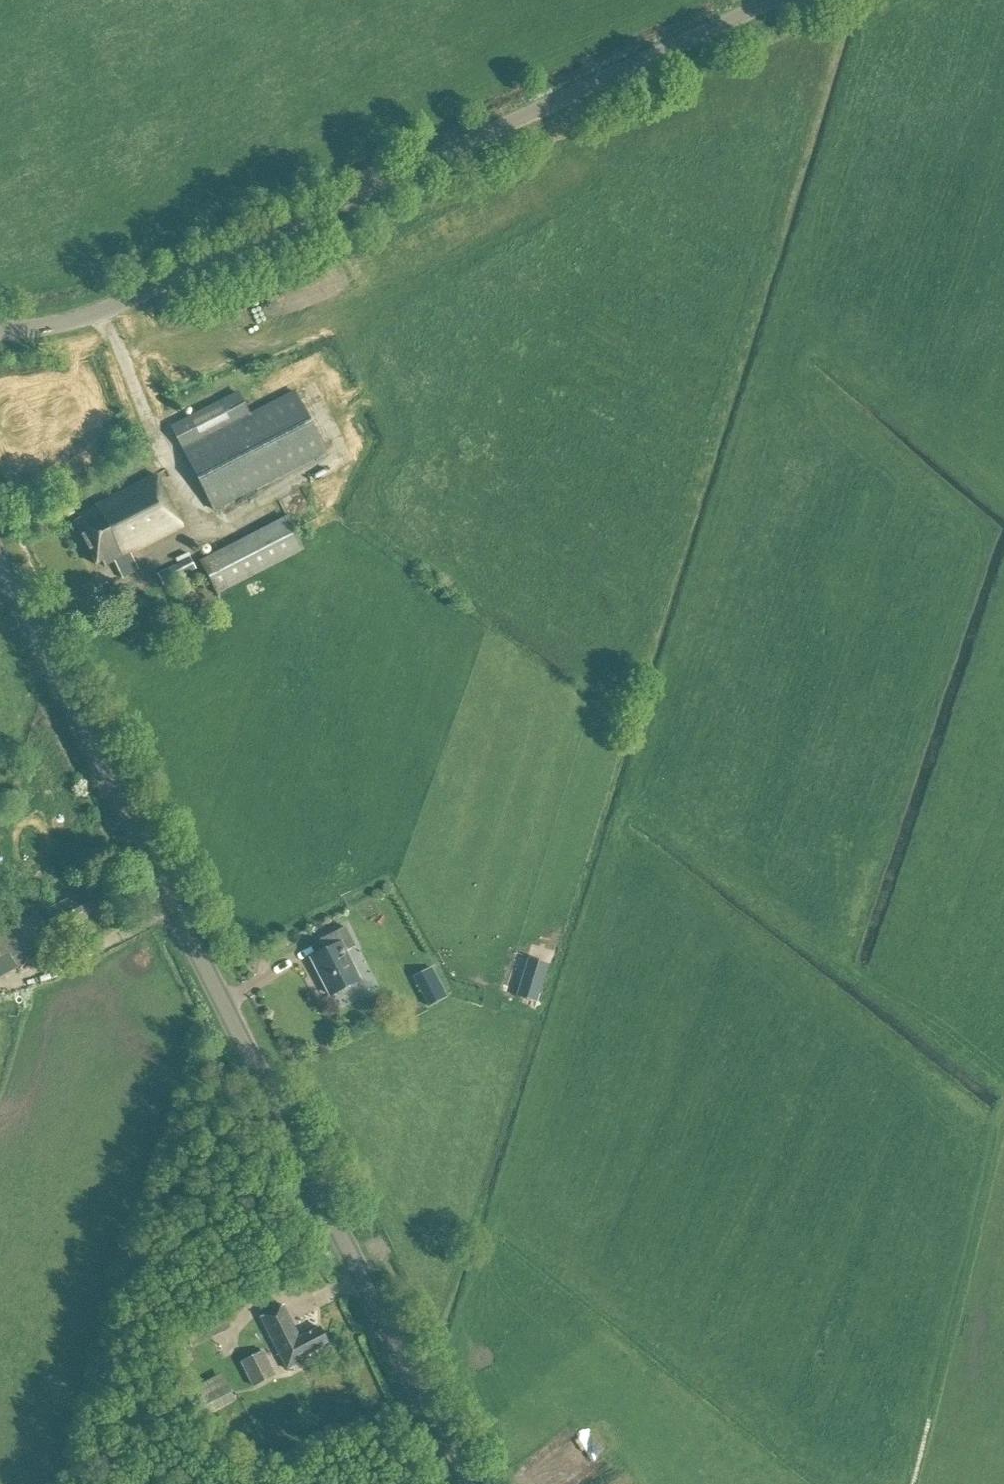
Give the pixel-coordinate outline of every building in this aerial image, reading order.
[(326,454),(294,393),(249,416),(238,394),(172,428),(214,511),(326,454)] [(140,571),(131,554),(182,528),(156,476),(78,516),(80,521),(74,524),(96,566),(102,563),(104,568),(114,563),(122,580),(140,571)] [(217,595),(304,551),(286,518),(200,562),(217,595)] [(104,907),(96,891),(77,900),(75,897),(46,911),(57,934),(67,929),(70,936),(79,932),(76,925),(86,920),(85,917),(104,907)] [(36,937),(42,933),(34,917),(0,934),(0,979),(39,958),(34,950),(41,947),(36,937)] [(349,987),(360,982),(345,953),(355,948),(345,928),(320,941),(326,952),(312,959),(331,996),(336,994),(340,996),(348,992),(349,987)] [(548,965),(529,959),(517,997),(536,1003),(548,965)] [(428,1007),(447,997),(431,967),(412,977),(428,1007)] [(299,1339),(283,1307),(260,1319),(286,1371),(309,1359),(307,1356),(327,1346),(319,1329),(299,1339)] [(231,1328),(222,1312),(183,1332),(192,1349),(231,1328)] [(252,1388),(274,1377),(262,1354),(241,1364),(252,1388)] [(204,1416),(233,1402),(219,1372),(189,1387),(204,1416)]
